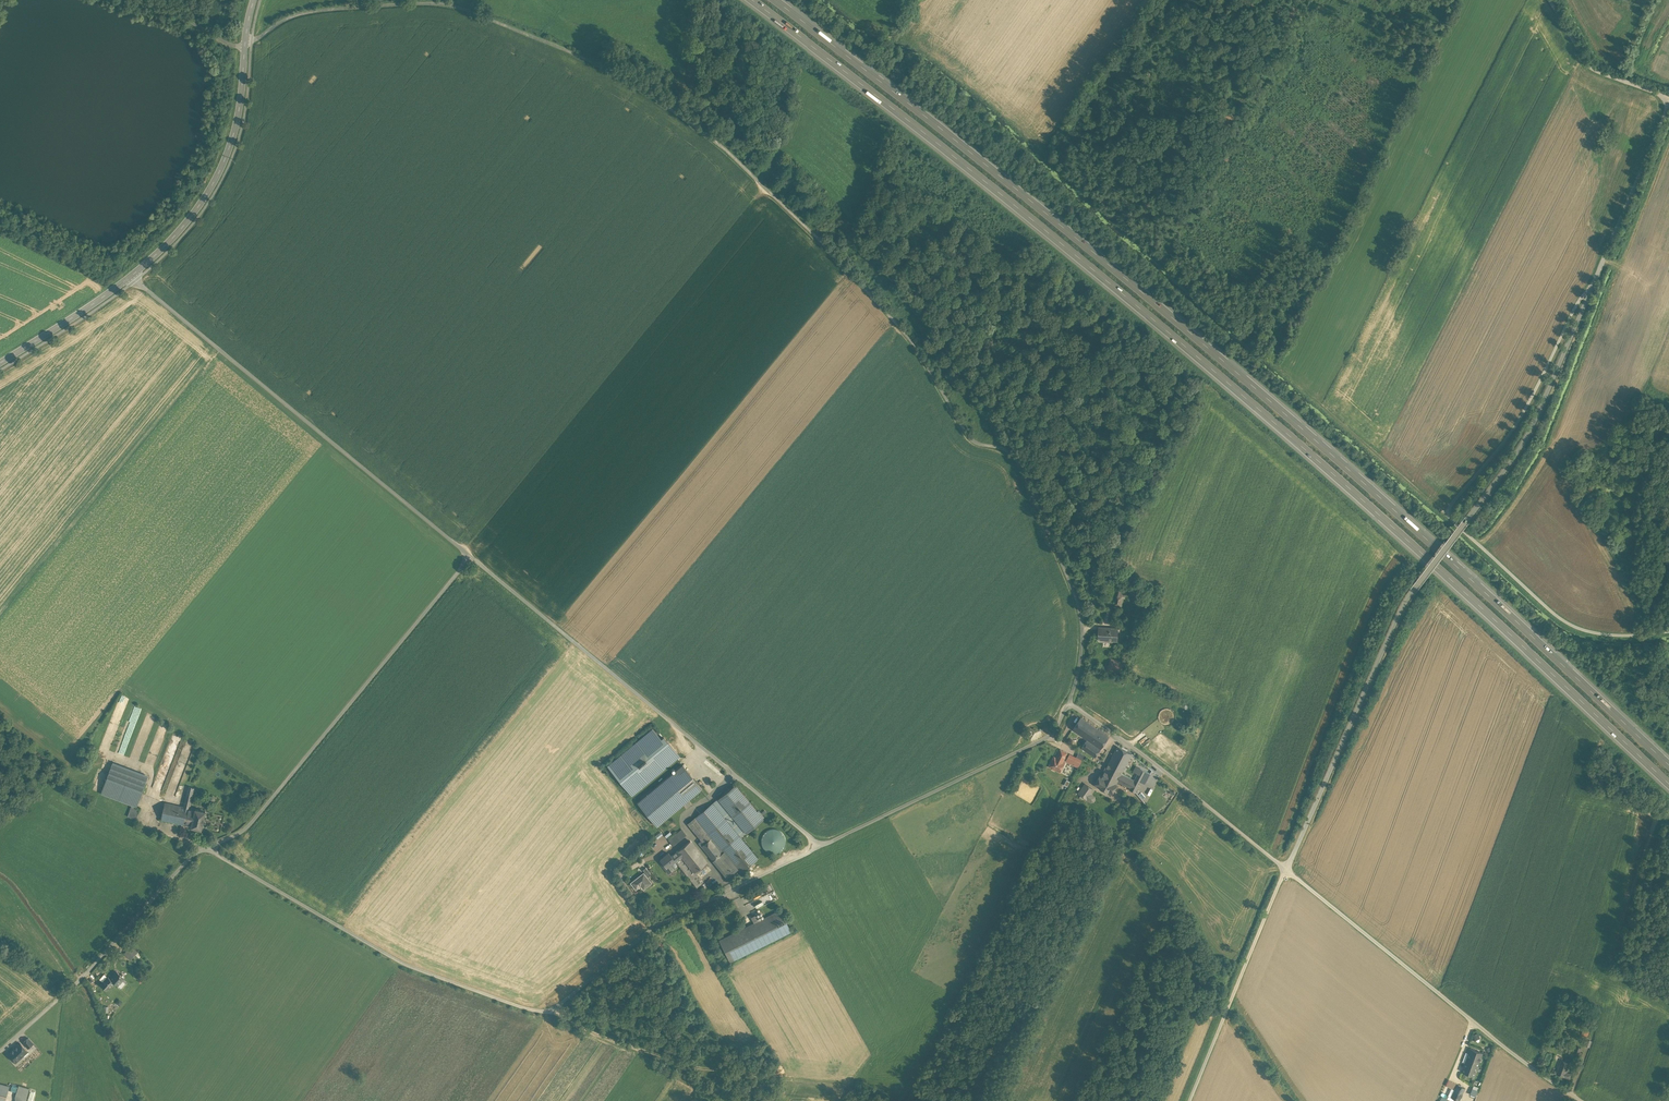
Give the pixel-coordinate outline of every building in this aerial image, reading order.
[(1118,628),(1107,627),(1107,630),(1099,629),(1098,635),(1101,635),(1101,640),(1110,641),(1110,640),(1111,640),(1117,640),(1118,628)] [(1125,662),(1111,658),(1109,665),(1106,665),(1105,669),(1123,674),(1125,662)] [(1073,729),(1087,739),(1101,748),(1109,736),(1081,717),(1073,729)] [(653,728),(607,766),(632,795),(679,756),(668,742),(664,736),(661,738),(653,728)] [(1101,748),(1087,739),(1081,748),(1095,757),(1101,748)] [(1118,746),(1105,771),(1119,778),(1122,773),(1132,754),(1118,746)] [(1049,767),(1060,772),(1066,761),(1069,754),(1062,750),(1058,758),(1054,756),(1049,767)] [(1082,761),(1069,755),(1066,761),(1078,767),(1080,764),(1082,761)] [(163,757),(159,767),(158,770),(155,780),(150,793),(163,798),(177,762),(163,757)] [(683,764),(637,802),(657,825),(702,788),(683,764)] [(1130,787),(1130,789),(1135,792),(1141,781),(1146,771),(1140,768),(1130,787)] [(152,769),(149,778),(155,780),(158,770),(152,769)] [(145,784),(110,770),(101,793),(137,806),(145,784)] [(1119,778),(1105,771),(1102,776),(1100,775),(1095,784),(1112,794),(1117,784),(1116,783),(1118,781),(1119,778)] [(1150,773),(1146,771),(1141,781),(1145,783),(1150,773)] [(1134,780),(1122,773),(1119,778),(1118,781),(1130,787),(1134,780)] [(1092,794),(1096,789),(1085,782),(1077,792),(1093,803),(1097,797),(1092,794)] [(763,818),(735,785),(718,798),(746,832),(763,818)] [(188,786),(183,806),(190,808),(194,788),(188,786)] [(746,832),(718,798),(712,803),(740,837),(746,832)] [(183,806),(165,802),(161,819),(191,826),(195,809),(190,808),(183,806)] [(740,837),(712,803),(688,824),(701,840),(698,843),(727,877),(738,868),(741,872),(758,858),(740,837)] [(140,808),(132,805),(129,812),(137,814),(140,808)] [(206,811),(195,808),(195,809),(191,826),(201,829),(206,811)] [(785,845),(786,840),(785,836),(782,832),(778,829),(773,828),(769,829),(765,832),(762,836),(761,841),(762,846),(765,849),(769,852),(774,853),(779,852),(783,849),(785,845)] [(682,829),(669,840),(673,845),(686,834),(682,829)] [(690,840),(677,851),(681,855),(694,871),(695,871),(697,873),(708,864),(690,840)] [(677,851),(671,856),(669,852),(660,859),(663,862),(661,863),(669,873),(678,865),(675,860),(681,855),(677,851)] [(681,855),(675,860),(678,865),(679,865),(697,887),(703,881),(697,873),(695,871),(694,871),(681,855)] [(236,869),(228,864),(222,874),(230,878),(236,869)] [(644,873),(642,875),(641,874),(631,882),(635,887),(640,884),(643,889),(651,882),(644,873)] [(760,903),(762,906),(778,898),(771,883),(743,897),(747,904),(755,900),(757,905),(760,903)] [(780,910),(720,940),(730,961),(791,931),(780,910)] [(122,952),(129,959),(134,954),(136,956),(139,952),(130,944),(122,952)] [(120,974),(117,971),(110,978),(115,982),(114,982),(118,985),(123,979),(123,974),(121,974),(120,974)] [(110,978),(108,976),(101,984),(107,990),(114,982),(115,982),(110,978)] [(28,1051),(20,1042),(8,1053),(14,1060),(20,1055),(21,1057),(28,1051)] [(1482,1052),(1469,1047),(1467,1052),(1469,1053),(1466,1060),(1477,1065),(1482,1052)] [(1570,1062),(1562,1059),(1557,1073),(1565,1076),(1570,1078),(1572,1073),(1567,1072),(1570,1062)] [(1477,1065),(1466,1060),(1462,1071),(1473,1075),(1477,1065)] [(1446,1085),(1455,1089),(1457,1083),(1449,1079),(1446,1085)] [(1457,1083),(1455,1089),(1451,1096),(1459,1100),(1465,1087),(1457,1083)] [(0,1084),(0,1100),(5,1100),(9,1086),(0,1084)] [(16,1096),(15,1096),(16,1100),(15,1100),(26,1100),(29,1088),(19,1085),(16,1096)]
